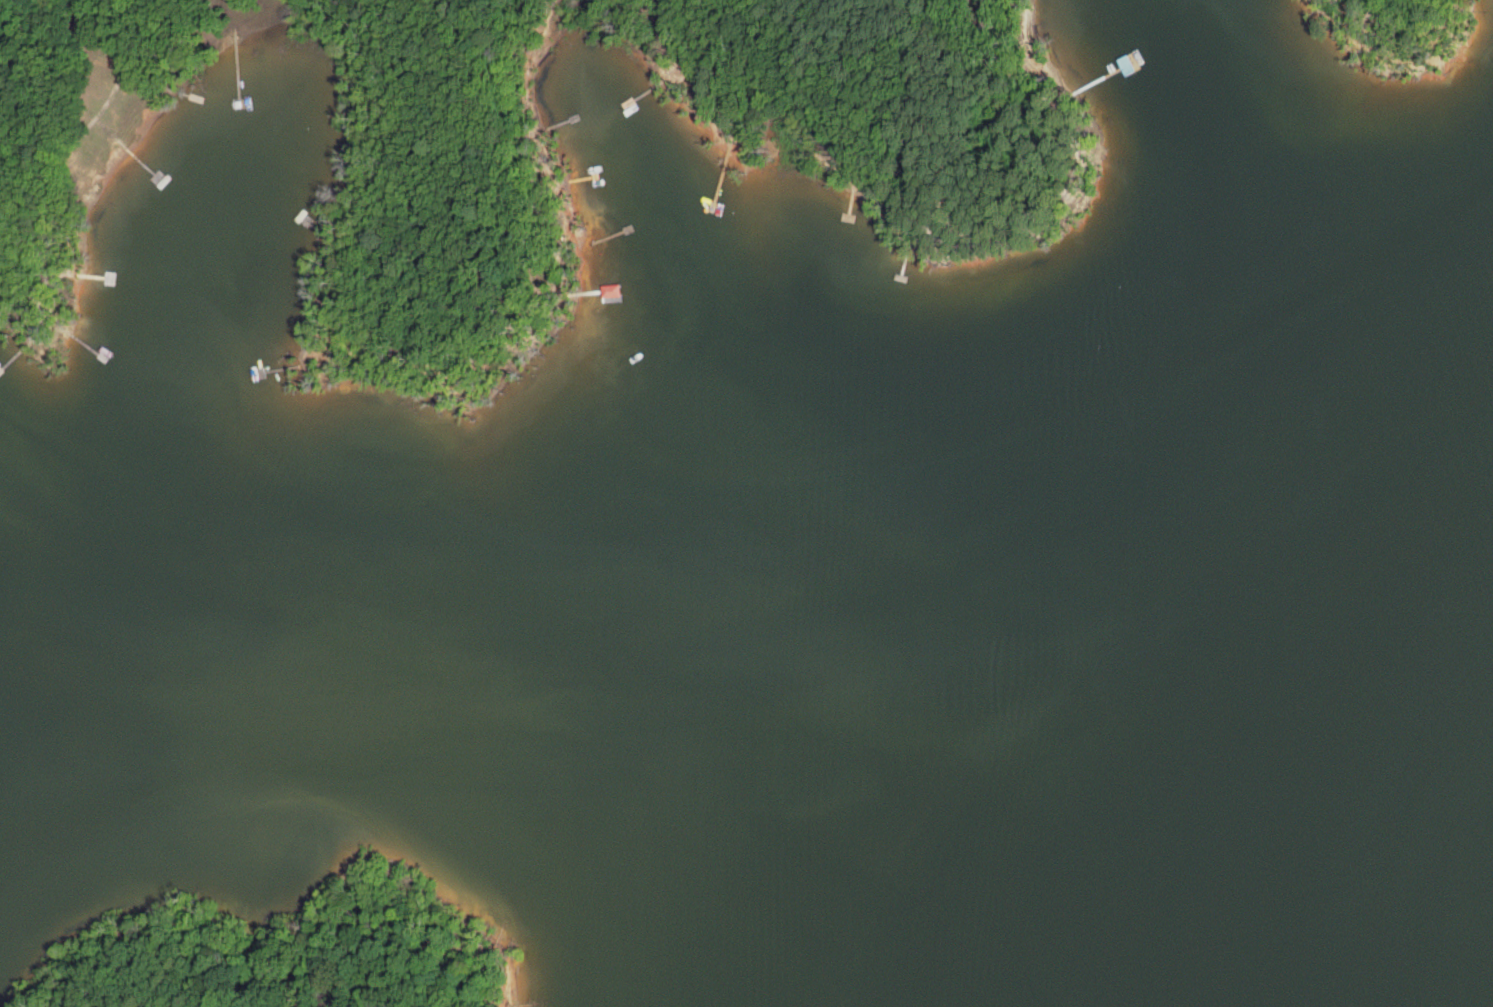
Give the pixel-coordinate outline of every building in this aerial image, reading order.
[(1089,71),(1081,59),(1074,63),(1081,75),(1089,71)]
